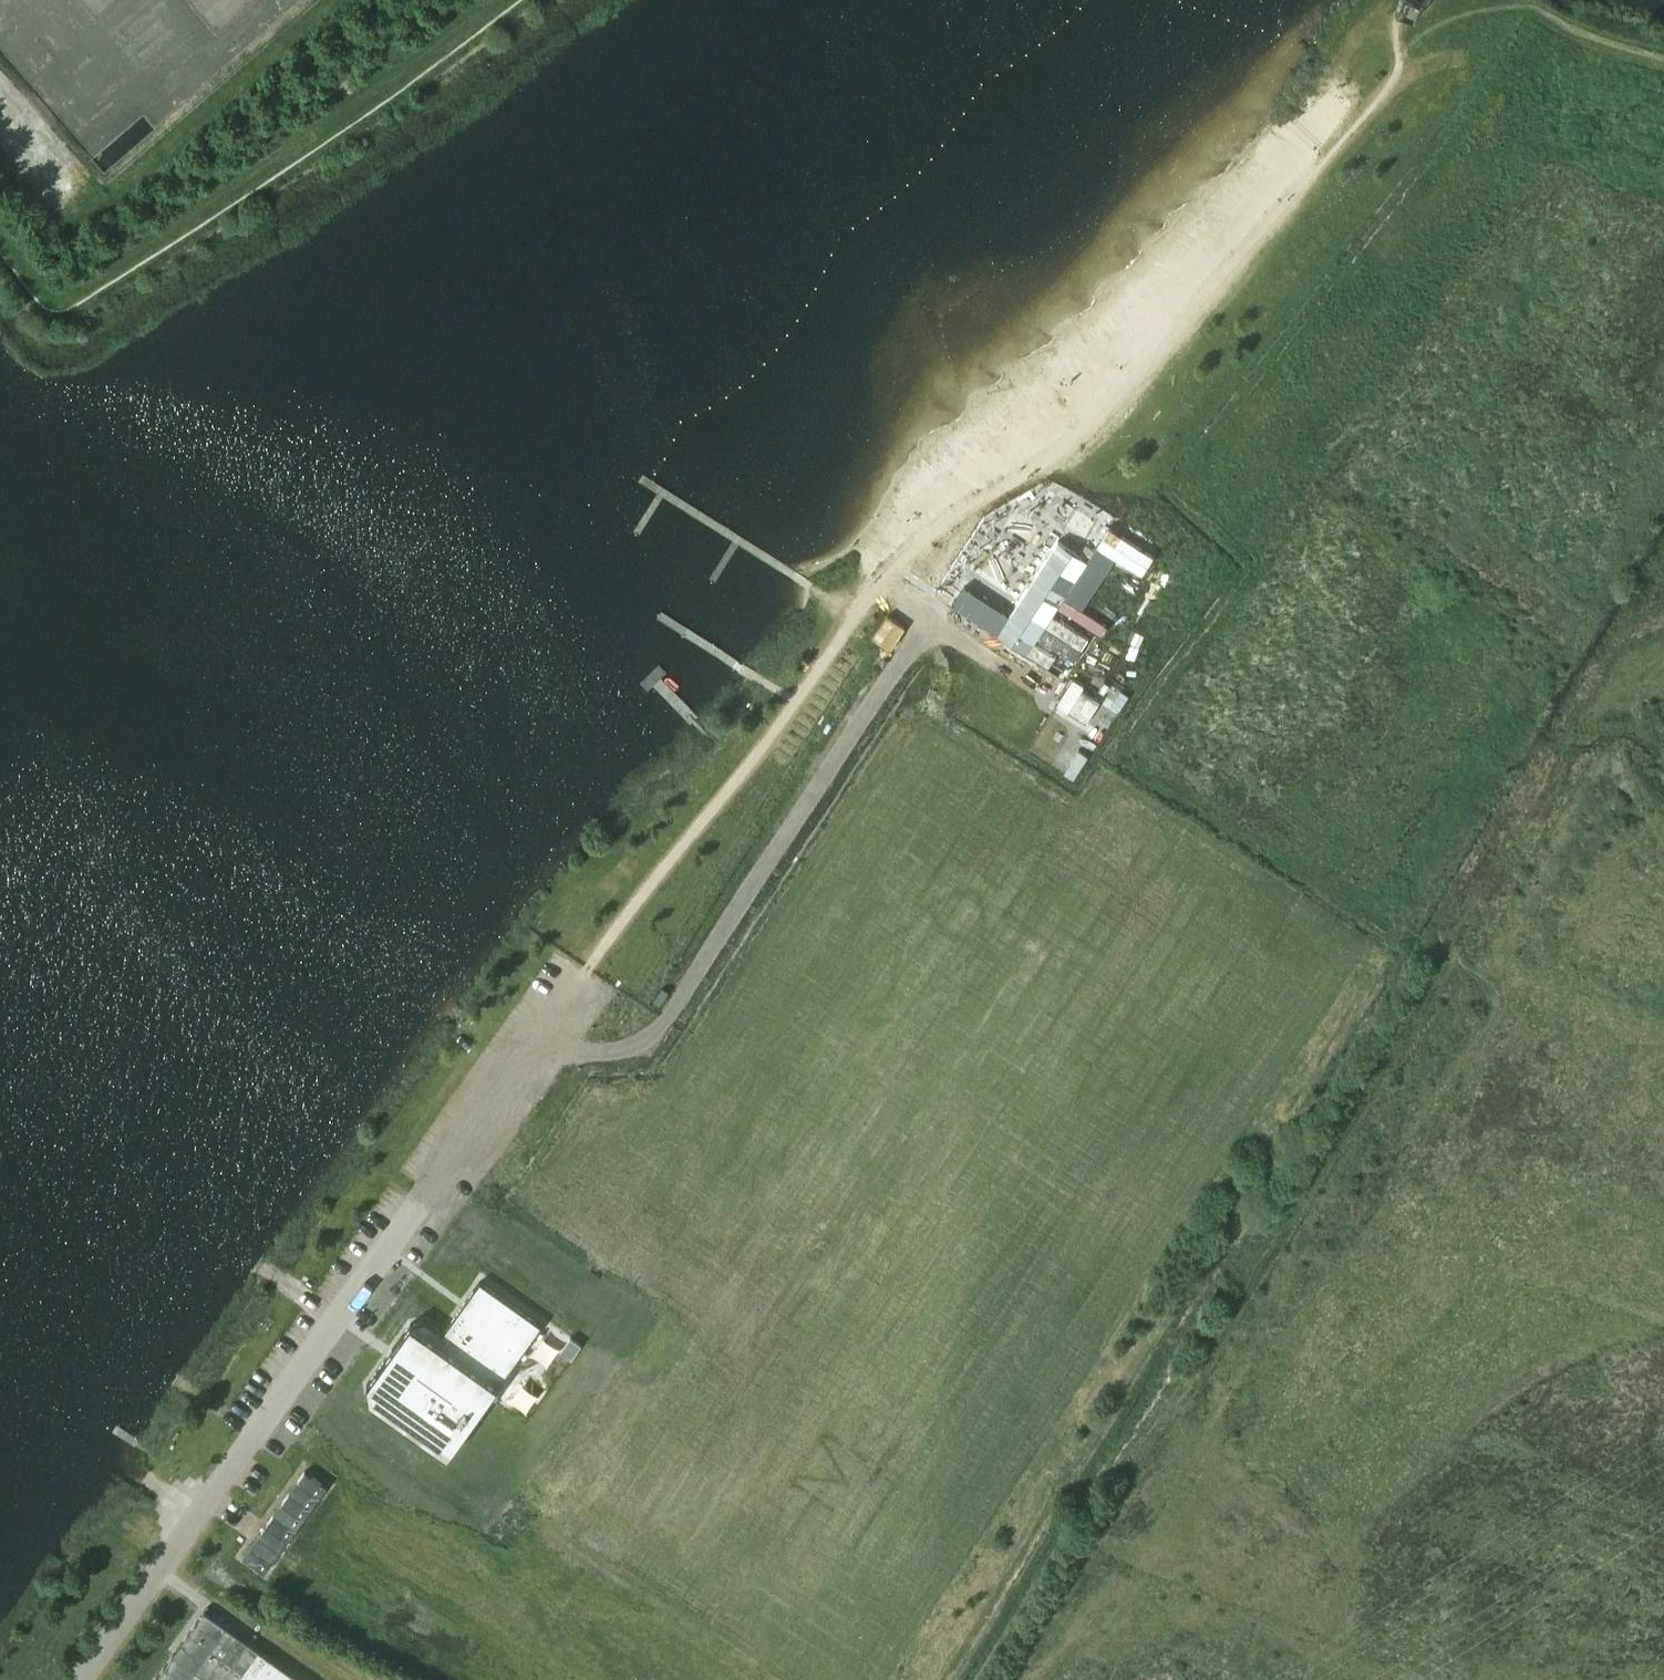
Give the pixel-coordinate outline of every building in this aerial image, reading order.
[(970,576),(957,594),(1069,668),(1098,623),(1061,599),(1070,584),(1090,596),(1126,541),(1151,557),(1163,539),(1119,510),(1092,551),(1063,531),(1014,605),(970,576)] [(1074,671),(1051,707),(1075,723),(1099,687),(1074,671)] [(410,1322),(366,1384),(369,1399),(447,1455),(540,1324),(479,1280),(442,1332),(425,1320),(410,1322)] [(560,1350),(571,1358),(582,1344),(571,1336),(560,1350)] [(243,1558),(264,1574),(326,1487),(304,1471),(243,1558)] [(205,1610),(154,1679),(304,1679),(205,1610)]
